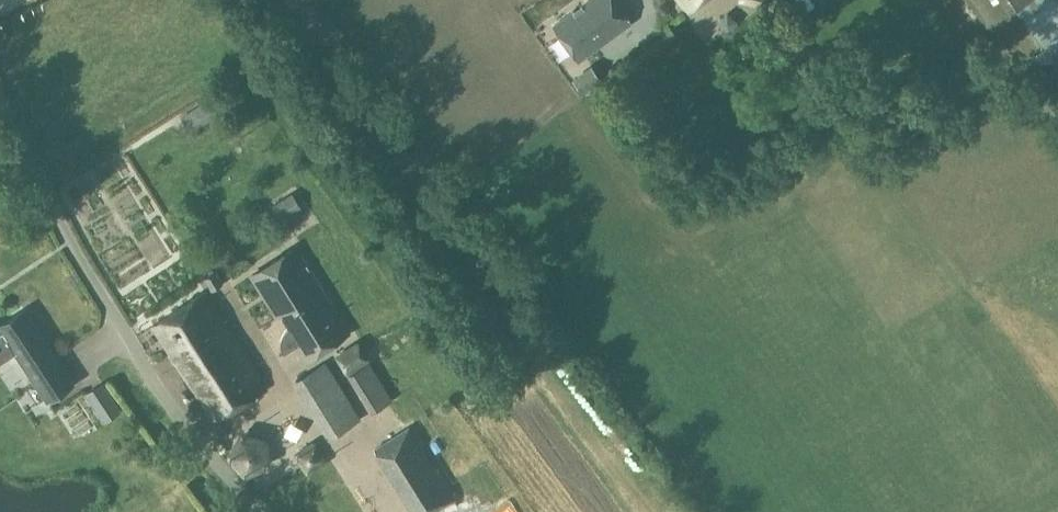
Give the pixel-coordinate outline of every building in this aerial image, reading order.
[(633,24),(616,0),(589,0),(554,24),(579,61),(633,24)] [(703,0),(681,0),(689,11),(703,0)] [(1010,67),(1057,55),(1057,0),(965,0),(1010,67)] [(280,221),(301,208),(291,193),(271,206),(280,221)] [(352,333),(297,244),(248,274),(276,319),(283,315),(291,327),(275,336),(284,352),(294,346),(304,362),(352,333)] [(211,291),(222,284),(215,273),(204,280),(211,291)] [(217,421),(265,389),(205,291),(153,326),(217,421)] [(44,394),(70,379),(26,302),(0,317),(2,320),(0,321),(0,351),(15,342),(44,394)] [(371,360),(359,339),(334,354),(347,374),(350,373),(357,385),(377,373),(369,361),(371,360)] [(294,371),(321,435),(355,421),(328,357),(294,371)] [(121,411),(102,382),(84,394),(103,423),(121,411)] [(410,426),(374,448),(414,511),(436,511),(456,500),(410,426)] [(260,464),(258,442),(236,438),(224,456),(239,473),(260,464)] [(316,446),(299,455),(306,469),(323,460),(316,446)]
